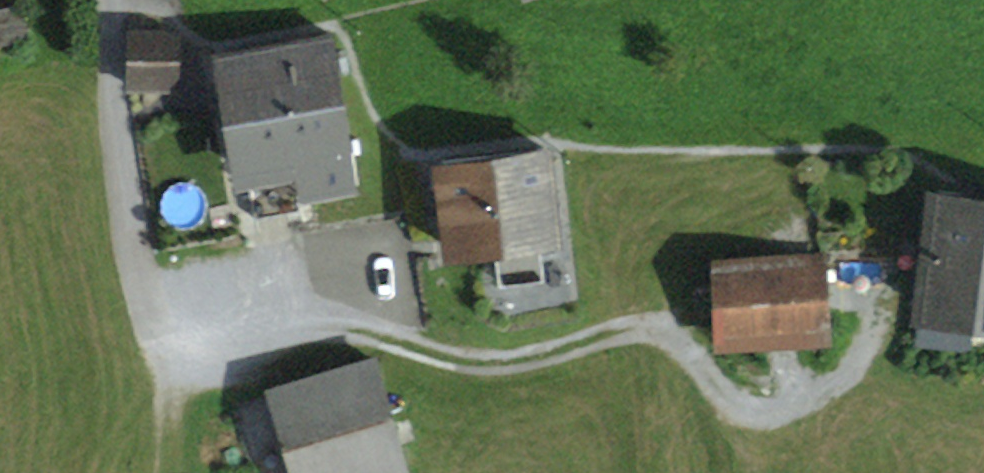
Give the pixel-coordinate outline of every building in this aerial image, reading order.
[(0,41),(25,35),(18,5),(0,10),(0,40),(0,41)] [(177,36),(127,33),(127,85),(176,86),(177,36)] [(235,99),(239,119),(342,102),(331,35),(228,53),(235,99)] [(298,192),(354,185),(342,102),(239,119),(245,171),(294,162),(298,192)] [(448,208),(453,250),(553,239),(544,149),(442,161),(445,188),(432,190),(434,210),(448,208)] [(923,308),(975,316),(983,251),(983,195),(939,189),(923,308)] [(975,316),(983,317),(983,251),(975,316)] [(719,262),(723,338),(829,334),(823,259),(719,262)] [(375,358),(273,386),(298,472),(408,472),(375,358)]
